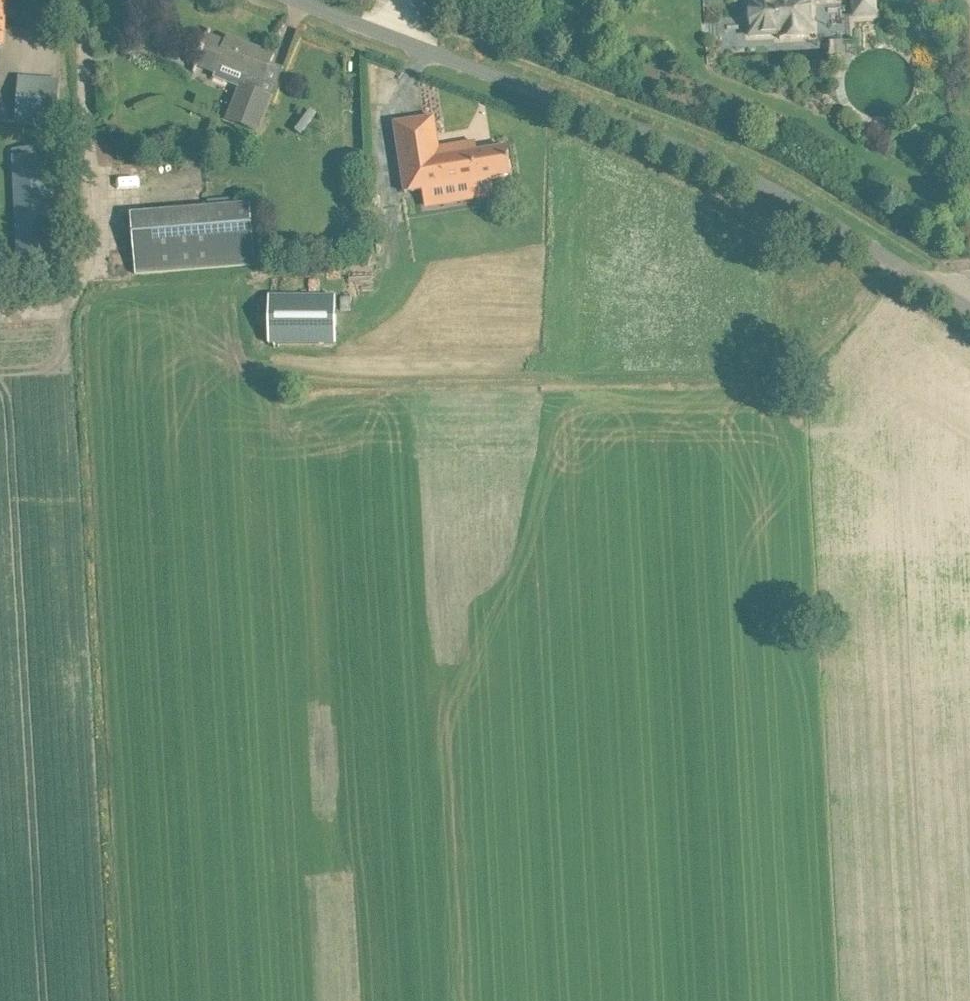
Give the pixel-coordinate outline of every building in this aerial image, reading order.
[(750,35),(780,34),(780,39),(808,37),(808,32),(814,32),(812,0),(808,0),(780,2),(780,0),(748,0),(750,35)] [(854,16),(875,14),(874,0),(853,0),(854,16)] [(227,41),(208,34),(196,66),(218,74),(221,64),(248,75),(243,87),(258,92),(273,55),(228,37),(227,41)] [(55,121),(58,83),(20,79),(16,118),(55,121)] [(258,131),(271,97),(258,92),(243,87),(242,86),(229,120),(258,131)] [(433,117),(395,123),(407,192),(512,175),(507,147),(477,152),(475,142),(438,148),(433,117)] [(19,275),(54,273),(47,153),(13,155),(19,275)] [(137,275),(256,264),(251,203),(132,213),(137,275)] [(337,343),(342,296),(274,290),(270,338),(337,343)]
